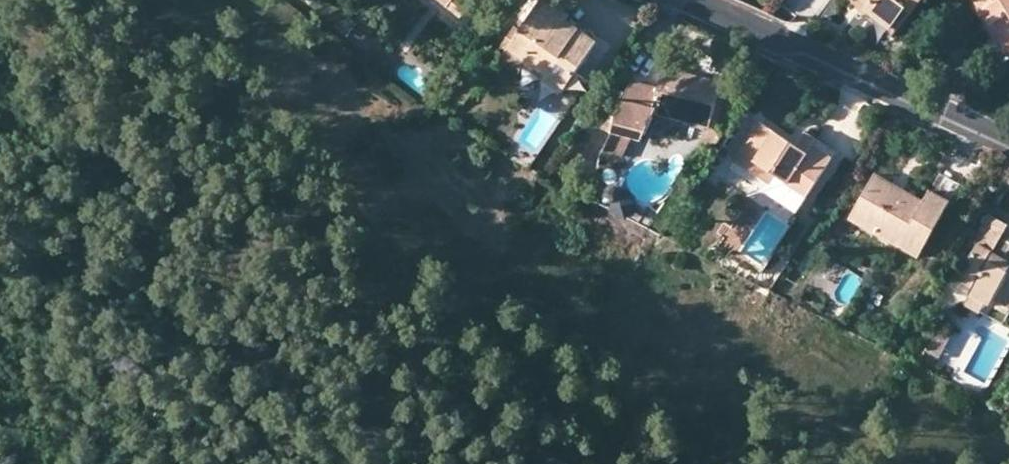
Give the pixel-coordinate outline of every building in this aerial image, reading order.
[(460,18),(474,0),(436,0),(460,18)] [(539,2),(565,19),(569,13),(549,0),(540,0),(539,2)] [(866,7),(863,12),(888,31),(904,10),(910,15),(922,0),(857,0),(866,7)] [(1008,57),(1008,0),(973,0),(1008,57)] [(565,19),(539,2),(507,50),(526,63),(544,75),(542,79),(562,92),(575,72),(597,41),(565,19)] [(517,76),(526,63),(507,50),(497,64),(517,76)] [(720,61),(679,52),(666,69),(662,68),(657,88),(632,83),(617,103),(611,132),(628,135),(641,138),(652,115),(655,110),(678,115),(677,121),(708,129),(711,131),(714,125),(710,122),(723,70),(724,66),(720,61)] [(714,125),(728,71),(723,70),(710,122),(714,125)] [(575,72),(562,92),(555,102),(549,111),(561,119),(588,80),(575,72)] [(535,89),(555,102),(562,92),(542,79),(535,89)] [(678,115),(655,110),(652,115),(677,121),(678,115)] [(708,129),(677,121),(675,126),(705,134),(697,145),(704,150),(712,148),(718,139),(716,134),(711,131),(708,129)] [(795,146),(758,122),(733,161),(770,184),(768,186),(799,206),(830,157),(811,145),(805,153),(795,146)] [(628,135),(611,132),(608,156),(626,158),(628,135)] [(803,133),(795,146),(805,153),(811,145),(814,139),(803,133)] [(874,173),(853,211),(902,239),(897,248),(918,259),(948,203),(928,192),(923,201),(874,173)] [(656,209),(619,191),(610,209),(647,228),(656,209)] [(847,221),(897,248),(902,239),(853,211),(847,221)] [(986,215),(971,243),(976,245),(957,280),(971,289),(964,304),(978,312),(985,302),(1005,314),(1008,308),(1008,244),(1000,239),(1006,226),(986,215)] [(950,336),(938,329),(927,351),(939,357),(950,336)]
